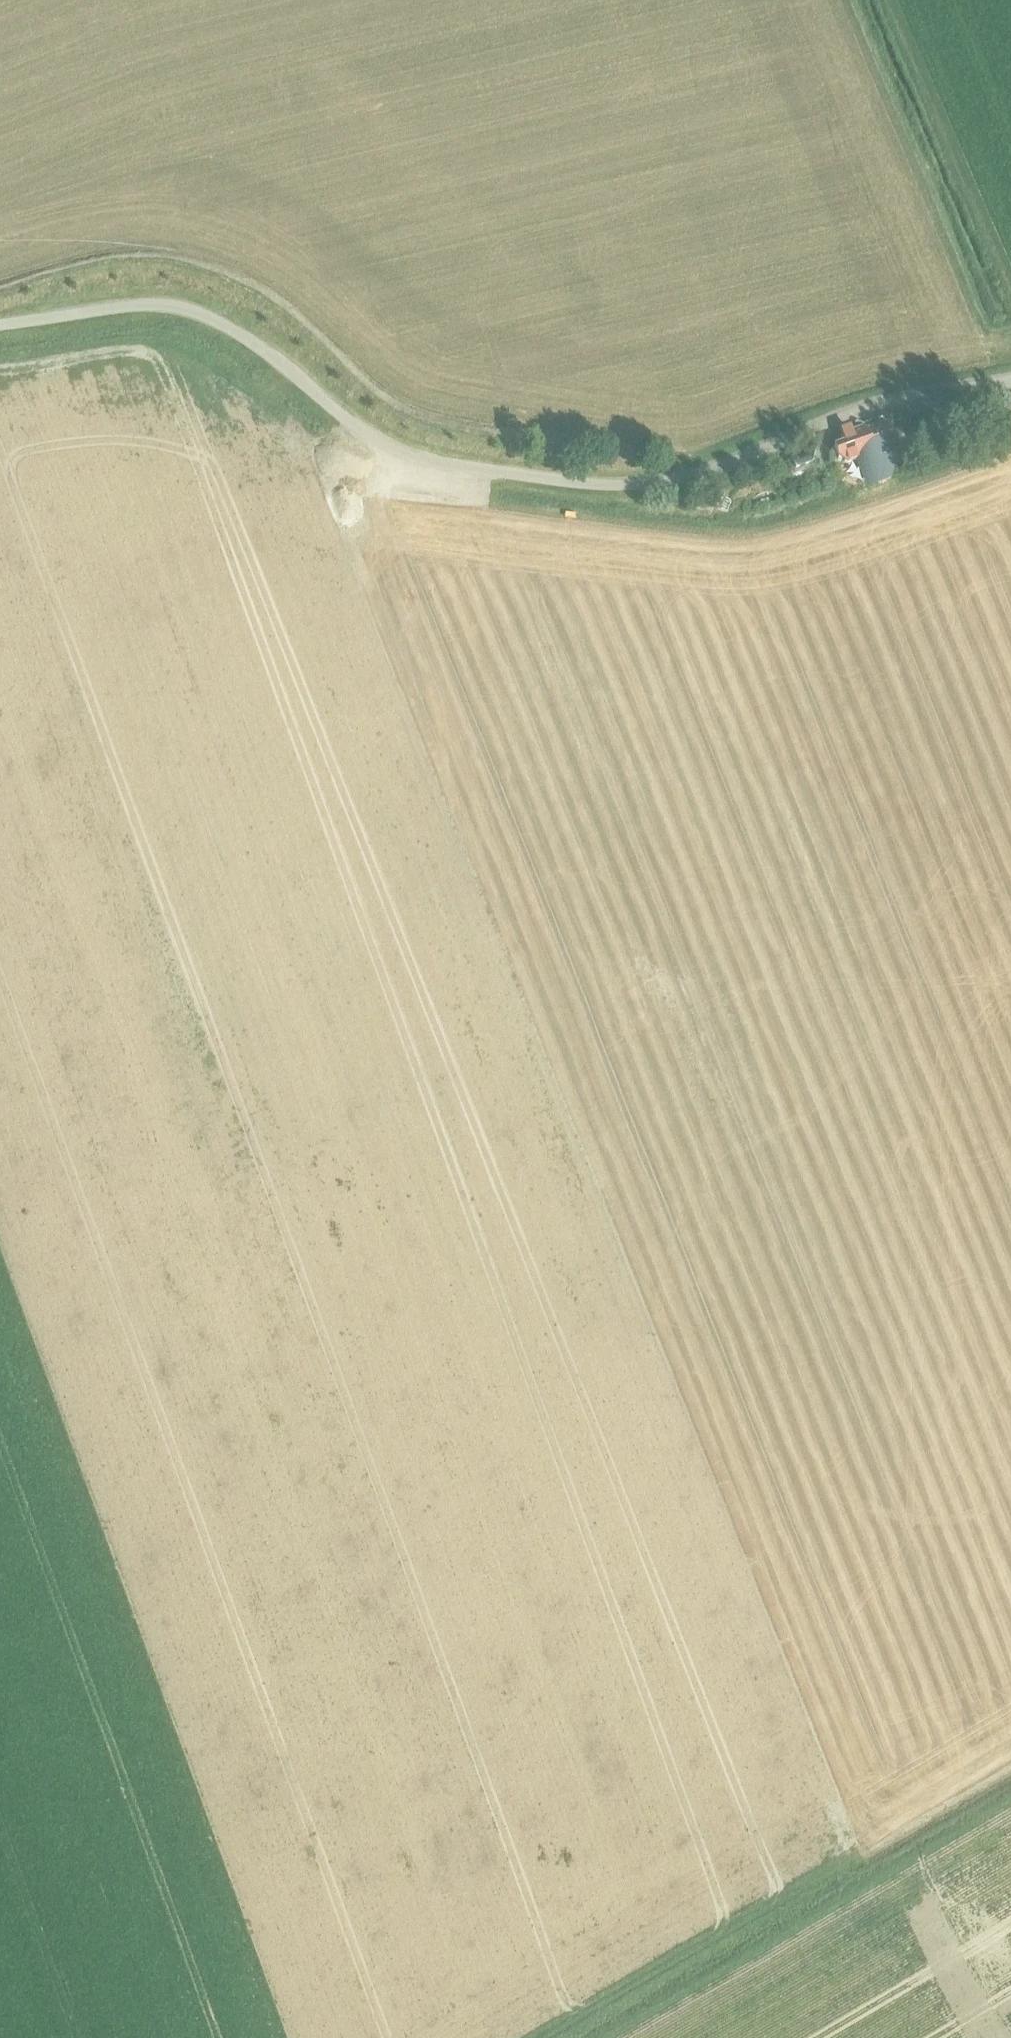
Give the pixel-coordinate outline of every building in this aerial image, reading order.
[(892,430),(889,432),(887,424),(867,431),(862,429),(842,436),(845,445),(834,448),(839,460),(849,465),(857,462),(867,489),(890,483),(900,463),(895,450),(900,448),(902,443),(899,433),(892,430)] [(790,458),(795,472),(812,465),(816,448),(790,458)]
